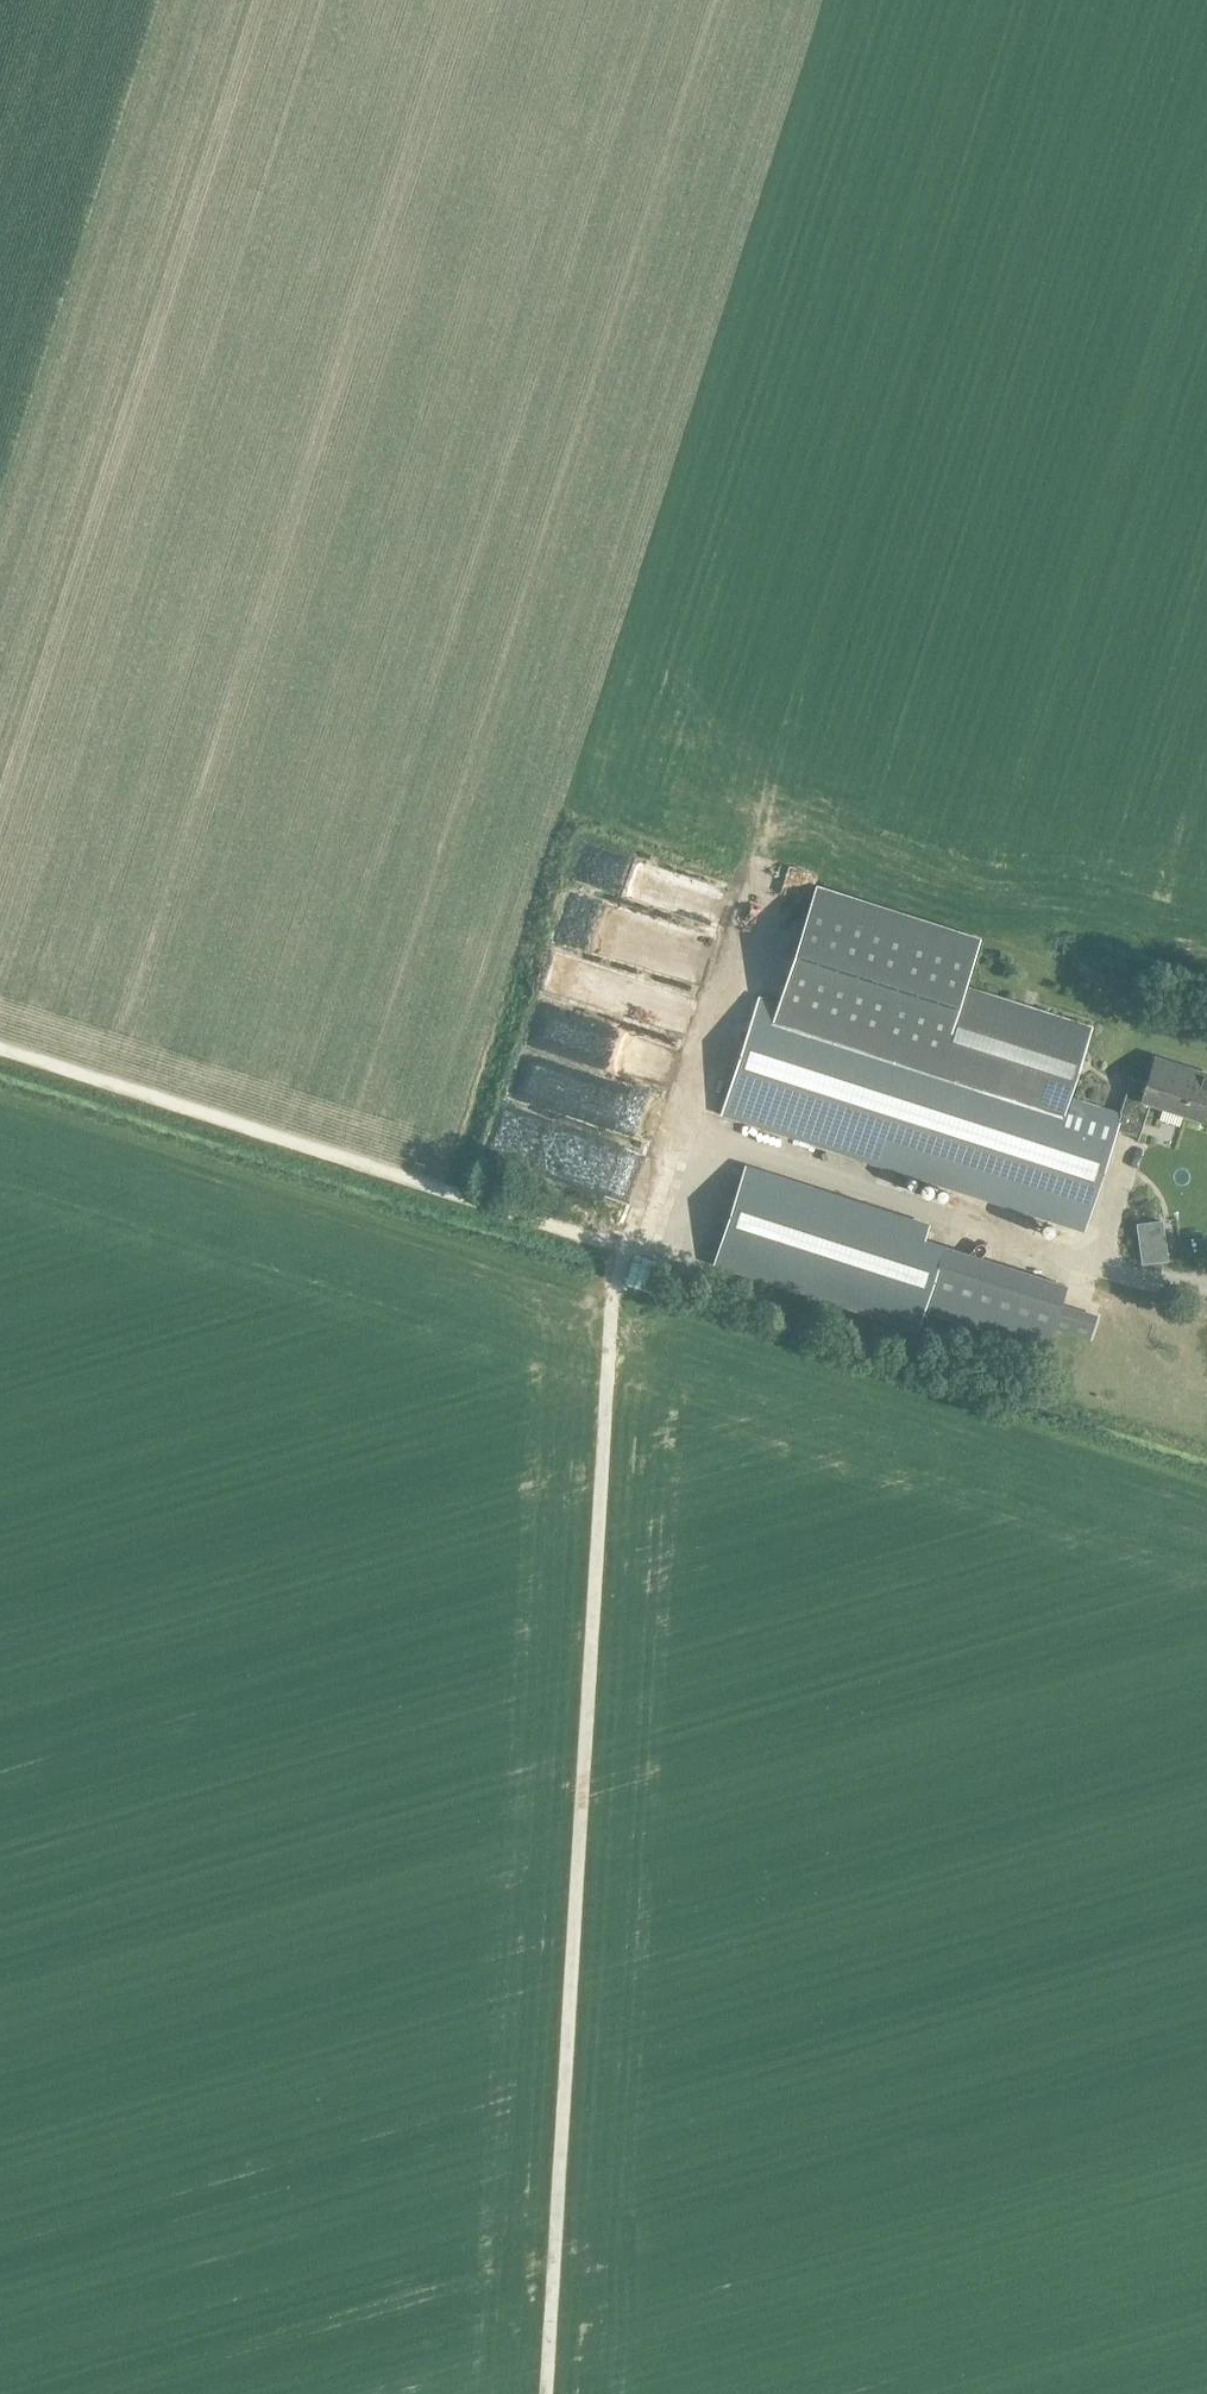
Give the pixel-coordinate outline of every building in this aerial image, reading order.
[(781,891),(806,891),(805,866),(780,867),(781,891)] [(760,998),(722,1115),(1083,1231),(1116,1130),(1121,1114),(1120,1113),(1068,1097),(1090,1027),(1089,1026),(1088,1029),(963,988),(978,943),(816,891),(780,1004),(760,998)] [(1120,1113),(1121,1114),(1116,1130),(1139,1138),(1151,1103),(1203,1120),(1206,1108),(1206,1076),(1155,1059),(1147,1083),(1131,1077),(1120,1113)] [(495,1151),(541,1164),(549,1134),(503,1122),(495,1151)] [(917,1328),(923,1310),(943,1246),(925,1240),(930,1225),(748,1167),(717,1264),(917,1328)] [(1168,1262),(1162,1222),(1136,1225),(1141,1265),(1168,1262)] [(1034,1360),(1041,1362),(1044,1353),(1037,1351),(1034,1360)]
